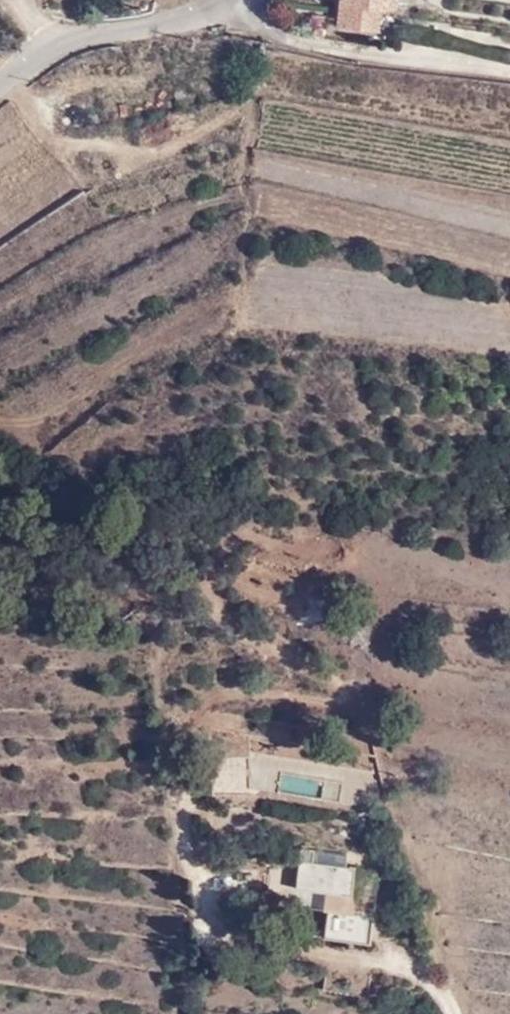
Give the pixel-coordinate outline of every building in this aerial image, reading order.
[(342,24),(382,28),(384,9),(397,10),(398,0),(344,0),(342,24)] [(327,15),(317,14),(315,34),(325,36),(327,15)] [(294,890),(349,896),(352,868),(297,862),(294,890)] [(372,900),(349,896),(323,893),(321,907),(326,908),(322,938),(366,944),(372,900)]
